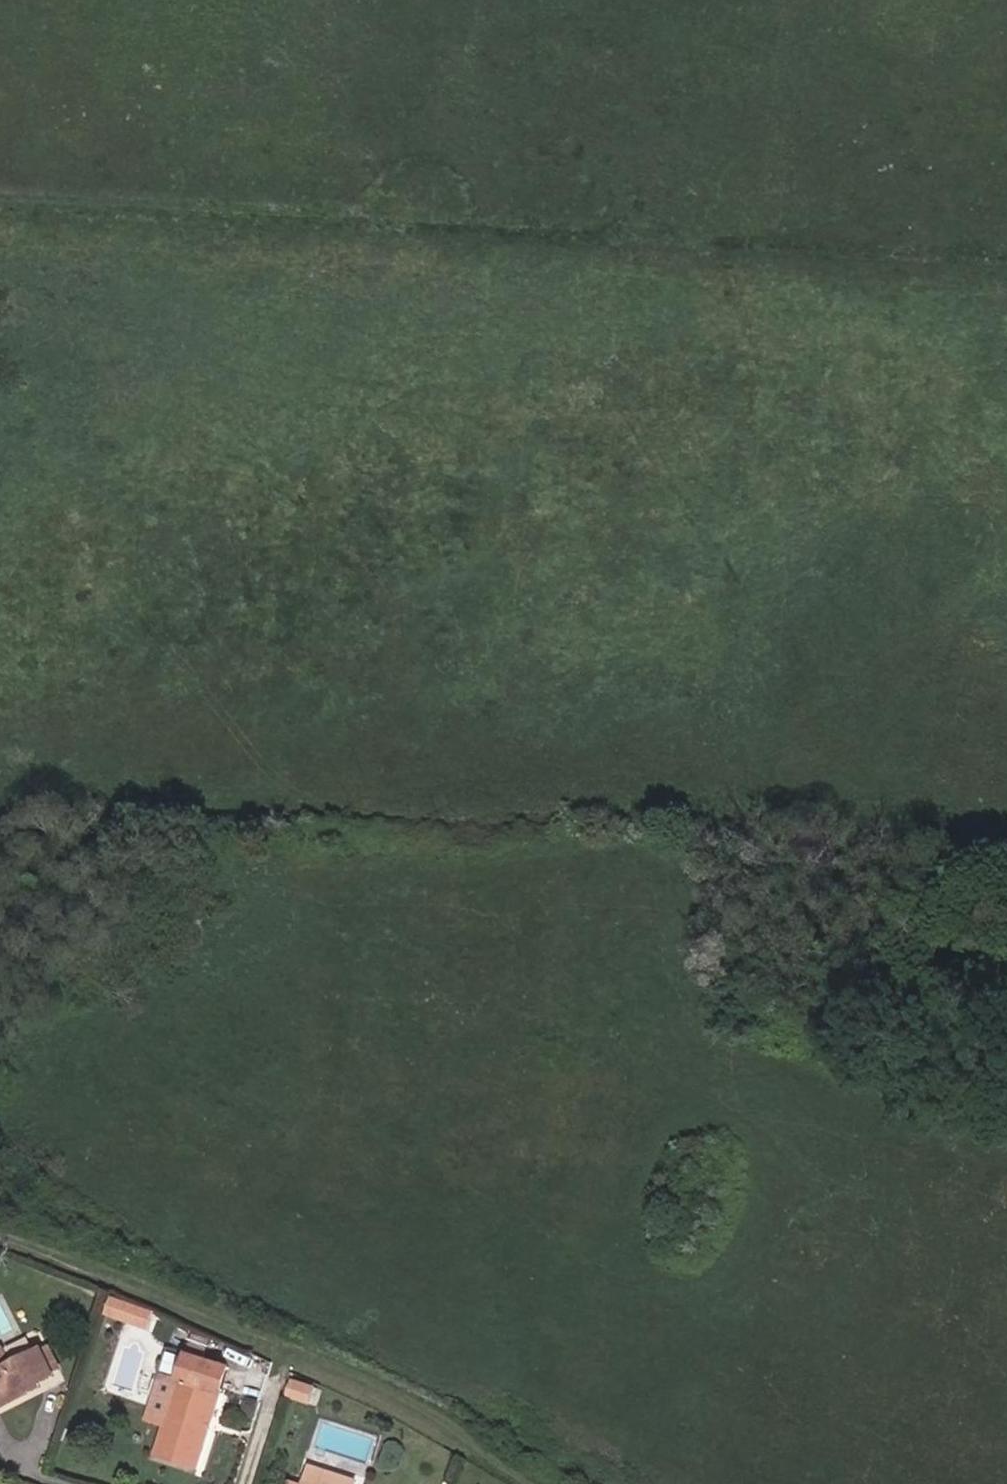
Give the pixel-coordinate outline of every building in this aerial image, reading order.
[(132,1324),(139,1307),(117,1300),(110,1317),(132,1324)] [(148,1330),(154,1313),(139,1307),(132,1324),(148,1330)] [(54,1373),(42,1349),(11,1364),(3,1349),(0,1350),(0,1410),(25,1397),(22,1389),(54,1373)] [(251,1362),(254,1353),(244,1349),(241,1359),(251,1362)] [(198,1471),(232,1367),(188,1353),(179,1380),(163,1375),(148,1422),(166,1428),(156,1457),(198,1471)] [(268,1380),(274,1362),(254,1353),(251,1362),(247,1375),(256,1379),(263,1380),(268,1380)] [(25,1397),(42,1389),(39,1384),(55,1376),(54,1373),(22,1389),(25,1397)] [(309,1403),(314,1387),(293,1380),(288,1396),(309,1403)] [(355,1482),(310,1467),(305,1483),(355,1483),(355,1482)]
